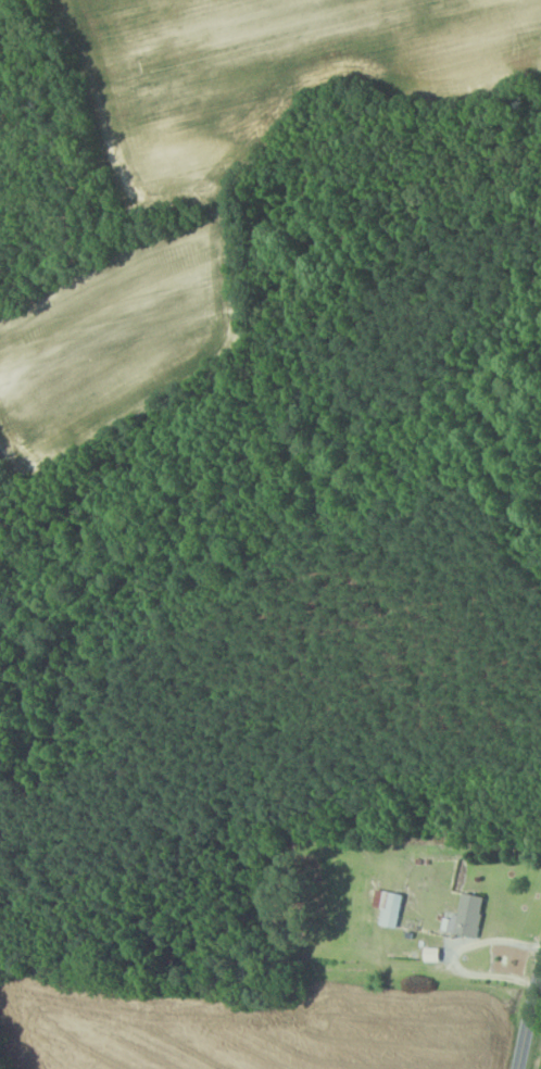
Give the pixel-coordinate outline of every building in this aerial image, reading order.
[(384,925),(401,929),(408,895),(381,889),(377,907),(387,910),(384,925)] [(443,962),(443,948),(428,948),(427,961),(443,962)]
